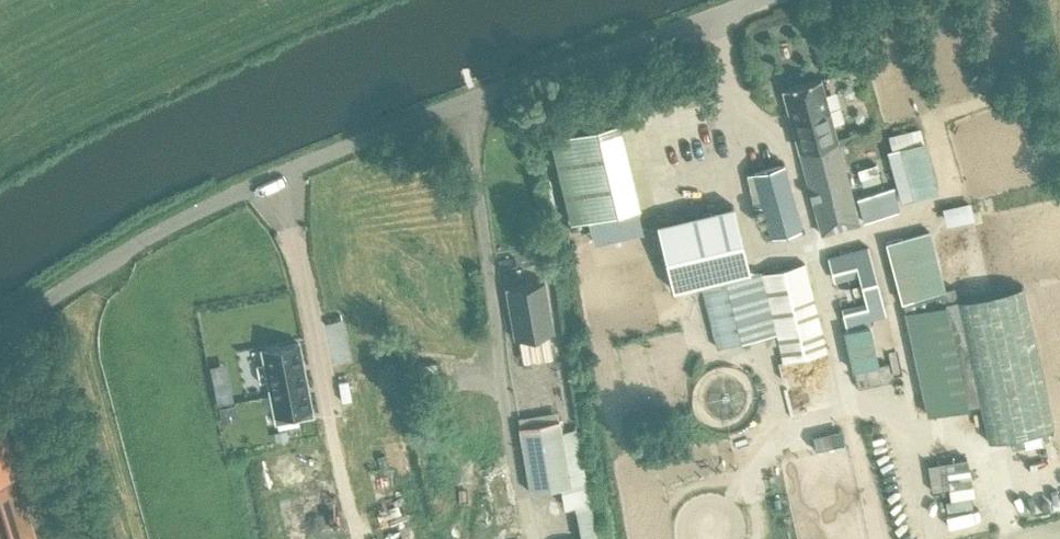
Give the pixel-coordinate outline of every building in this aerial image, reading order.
[(821,234),(859,224),(820,80),(783,90),(821,234)] [(753,172),(771,237),(803,228),(785,163),(753,172)] [(893,189),(857,199),(863,221),(899,211),(893,189)] [(733,206),(656,225),(672,290),(749,271),(733,206)] [(904,301),(944,290),(931,231),(886,241),(901,302),(904,301)] [(867,247),(828,258),(834,282),(859,276),(866,302),(841,309),(847,330),(870,325),(871,325),(870,319),(885,315),(867,247)] [(804,263),(762,274),(777,333),(785,362),(826,352),(804,263)] [(715,282),(701,286),(717,349),(777,333),(762,274),(761,270),(751,273),(715,282)] [(554,332),(545,280),(504,287),(513,339),(554,332)] [(1053,428),(1022,286),(957,300),(980,404),(988,441),(1053,428)] [(904,301),(928,415),(980,404),(957,300),(955,287),(944,290),(904,301)] [(847,330),(843,331),(852,371),(854,371),(865,368),(877,366),(879,365),(870,325),(847,330)] [(265,365),(257,366),(260,381),(268,380),(276,422),(312,415),(298,343),(262,350),(265,365)] [(879,365),(877,366),(881,384),(892,381),(888,363),(879,365)] [(877,366),(865,368),(869,386),(881,384),(877,366)] [(865,368),(854,371),(858,389),(869,386),(865,368)] [(230,384),(214,387),(217,403),(233,400),(230,384)] [(234,405),(218,408),(221,423),(237,420),(234,405)] [(560,430),(558,419),(518,426),(529,492),(561,487),(564,507),(589,503),(577,427),(560,430)] [(7,451),(12,449),(4,423),(0,425),(0,538),(35,538),(7,451)] [(286,431),(274,432),(275,440),(287,438),(286,431)] [(441,452),(430,454),(431,463),(442,461),(441,452)]
